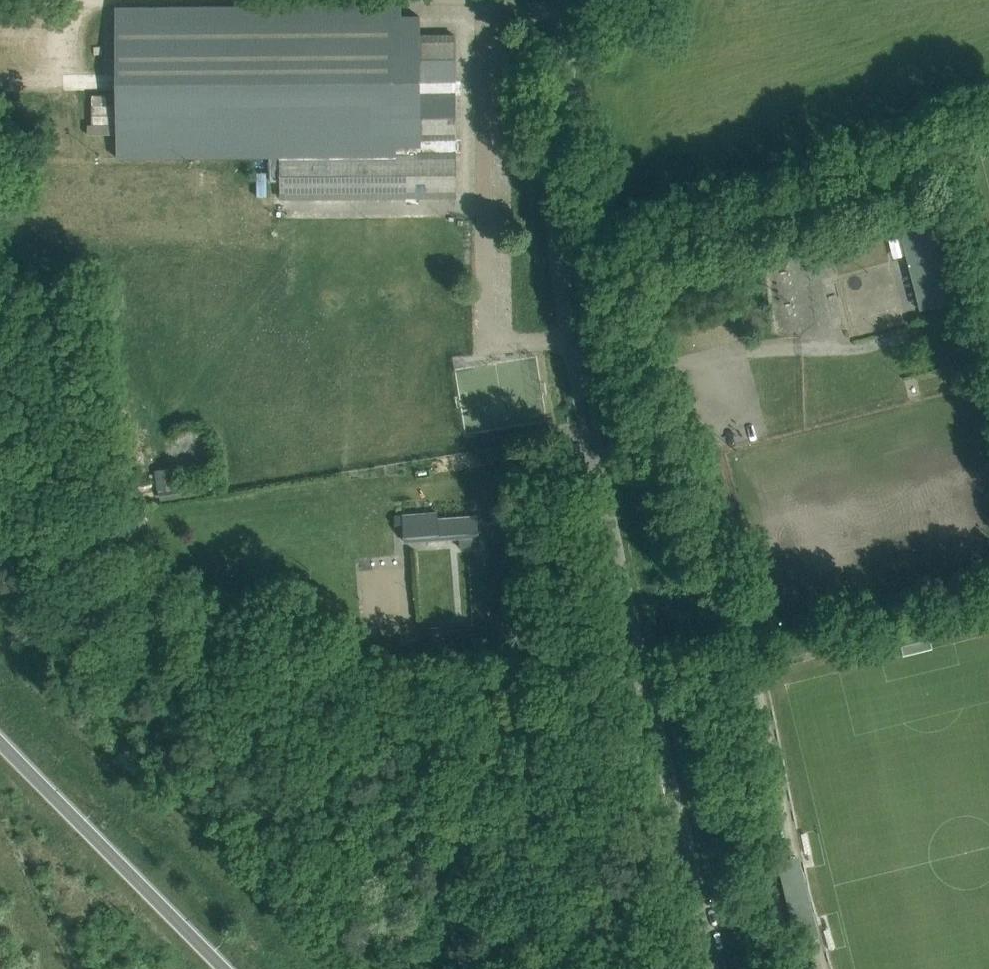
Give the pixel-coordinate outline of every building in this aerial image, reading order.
[(116,6),(116,81),(117,157),(281,155),(395,154),(395,144),(395,80),(455,80),(455,34),(420,34),(420,15),(401,16),(401,4),(116,6)] [(455,80),(395,80),(395,144),(440,144),(440,138),(453,138),(456,138),(455,80)] [(453,150),(453,138),(440,138),(440,144),(395,144),(395,154),(281,155),(281,198),(407,197),(407,194),(419,194),(419,197),(456,196),(456,150),(453,150)] [(939,221),(900,231),(920,308),(949,301),(938,260),(948,257),(939,221)] [(172,467),(157,469),(160,489),(174,487),(172,467)] [(437,512),(404,514),(406,541),(479,536),(477,515),(438,517),(437,512)]
